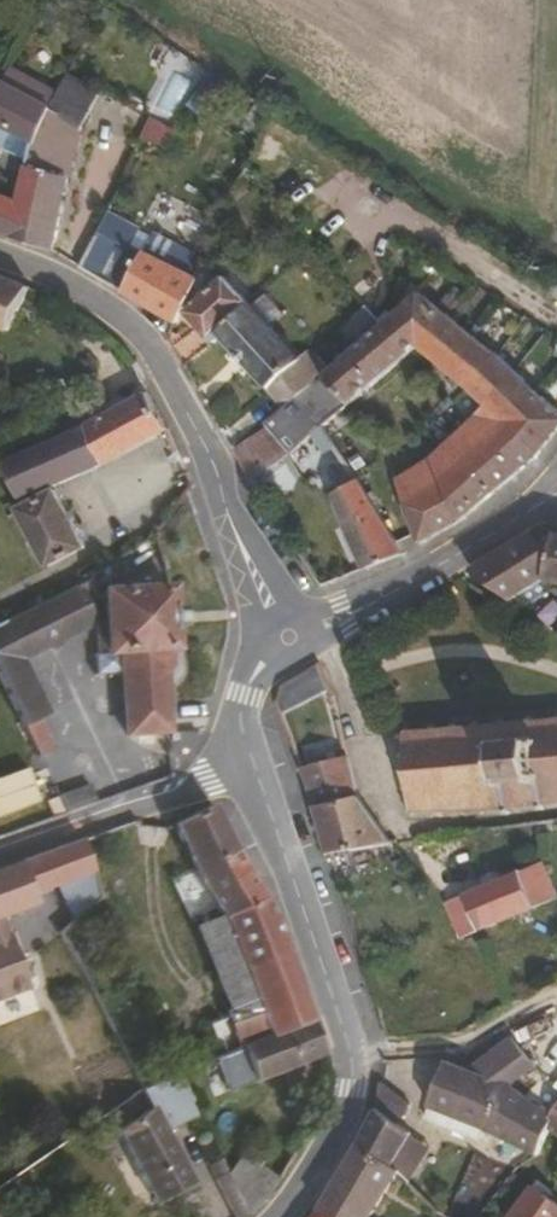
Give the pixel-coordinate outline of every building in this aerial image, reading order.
[(52,120),(60,105),(13,82),(3,98),(0,103),(0,130),(39,147),(52,120)] [(142,139),(164,147),(171,128),(150,119),(142,139)] [(86,137),(52,120),(39,147),(27,209),(4,202),(0,212),(0,243),(29,254),(62,262),(67,235),(71,217),(86,137)] [(77,237),(81,219),(71,217),(67,235),(77,237)] [(226,249),(231,236),(219,232),(213,245),(226,249)] [(200,298),(225,273),(208,255),(195,286),(192,292),(200,298)] [(195,286),(143,259),(126,292),(179,322),(192,292),(195,286)] [(36,294),(0,278),(0,333),(14,339),(36,294)] [(216,340),(253,303),(231,279),(193,315),(216,340)] [(413,298),(400,289),(391,299),(402,308),(413,298)] [(317,432),(413,349),(465,390),(493,359),(474,343),(413,298),(402,308),(262,429),(265,432),(289,457),(317,432)] [(316,370),(253,303),(216,340),(219,343),(224,338),(284,400),(316,370)] [(534,394),(493,359),(465,390),(484,406),(506,426),(534,394)] [(27,398),(34,390),(24,382),(17,389),(27,398)] [(171,438),(178,434),(156,394),(95,428),(113,471),(149,450),(171,438)] [(556,431),(556,414),(534,394),(506,426),(539,455),(556,431)] [(539,455),(506,426),(484,406),(465,428),(520,477),(539,455)] [(59,496),(113,471),(95,428),(22,461),(39,503),(20,514),(52,572),(91,552),(59,496)] [(460,526),(520,477),(465,428),(429,467),(448,487),(410,509),(423,548),(460,526)] [(289,457),(265,432),(233,459),(253,489),(289,457)] [(159,469),(181,456),(171,438),(149,450),(159,469)] [(39,503),(22,461),(2,469),(20,514),(39,503)] [(376,521),(338,463),(319,477),(332,497),(348,533),(376,521)] [(448,487),(429,467),(401,484),(410,509),(448,487)] [(403,559),(376,521),(348,533),(365,574),(403,559)] [(539,535),(470,576),(516,609),(524,602),(522,598),(544,584),(556,587),(556,539),(539,535)] [(61,597),(52,579),(39,585),(48,604),(61,597)] [(93,626),(97,682),(128,679),(131,738),(172,734),(167,653),(177,652),(173,592),(93,600),(83,583),(61,597),(48,604),(0,630),(0,675),(43,758),(61,748),(45,717),(54,713),(28,660),(93,626)] [(284,718),(329,693),(317,665),(281,685),(280,704),(284,718)] [(549,712),(550,717),(540,719),(539,713),(529,714),(530,719),(517,720),(516,714),(504,716),(505,722),(491,724),(490,717),(480,719),(481,725),(469,726),(468,720),(455,721),(456,727),(442,728),(441,722),(430,723),(431,730),(414,731),(413,725),(403,726),(403,733),(397,733),(398,745),(405,744),(411,805),(404,807),(406,817),(412,816),(413,823),(424,822),(422,815),(437,813),(438,820),(448,818),(448,812),(457,811),(457,818),(468,817),(467,810),(481,809),(482,815),(493,815),(492,808),(515,806),(516,812),(528,811),(527,804),(547,802),(548,808),(556,807),(556,711),(549,712)] [(357,797),(346,756),(338,758),(336,749),(325,752),(327,761),(302,768),(315,805),(357,797)] [(0,780),(0,818),(39,806),(29,771),(0,780)] [(64,815),(97,803),(90,785),(58,797),(64,815)] [(387,839),(357,797),(315,805),(316,811),(311,814),(325,853),(387,839)] [(299,1029),(264,925),(206,814),(168,835),(224,949),(249,1020),(259,1045),(299,1029)] [(527,836),(523,824),(509,826),(515,841),(527,836)] [(29,913),(27,903),(66,889),(71,923),(93,906),(75,853),(0,880),(0,924),(29,913)] [(480,930),(556,897),(542,862),(464,893),(480,930)] [(8,971),(0,947),(0,974),(8,971)] [(249,1020),(224,949),(198,960),(223,1029),(249,1020)] [(18,999),(8,971),(0,974),(0,1006),(18,999)] [(259,1045),(249,1020),(223,1029),(218,1031),(228,1057),(259,1045)] [(224,1099),(312,1065),(299,1029),(259,1045),(228,1057),(210,1064),(219,1086),(224,1099)] [(517,1039),(510,1032),(503,1038),(508,1045),(517,1039)] [(523,1047),(517,1039),(508,1045),(516,1054),(519,1051),(523,1047)] [(513,1098),(539,1074),(519,1051),(516,1054),(480,1084),(513,1098)] [(426,1073),(429,1065),(418,1060),(414,1073),(426,1073)] [(172,1104),(219,1086),(210,1064),(161,1085),(172,1104)] [(513,1098),(480,1084),(456,1074),(439,1118),(495,1140),(543,1165),(556,1136),(556,1125),(513,1098)] [(184,1191),(145,1128),(179,1115),(172,1104),(161,1085),(127,1100),(138,1119),(106,1137),(146,1211),(184,1191)] [(418,1140),(377,1112),(361,1140),(399,1170),(418,1140)] [(399,1170),(361,1140),(318,1213),(314,1216),(369,1216),(399,1170)] [(268,1192),(234,1165),(220,1184),(239,1216),(250,1216),(268,1192)] [(218,1180),(203,1188),(220,1216),(239,1216),(220,1184),(218,1180)] [(534,1188),(512,1216),(556,1216),(556,1205),(534,1188)]
